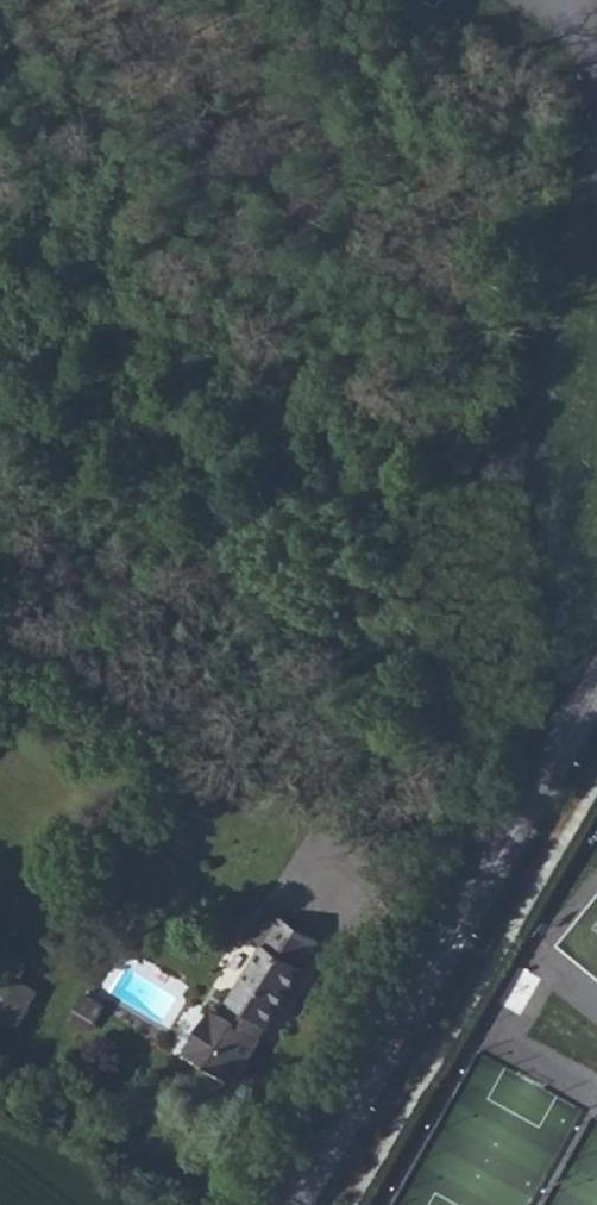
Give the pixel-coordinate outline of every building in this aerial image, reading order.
[(234,1084),(324,942),(266,906),(248,935),(264,945),(229,1000),(246,1011),(239,1024),(213,1007),(184,1052),(234,1084)] [(4,1016),(19,1026),(43,991),(28,981),(4,1016)] [(88,1033),(107,1005),(88,992),(69,1020),(88,1033)]
